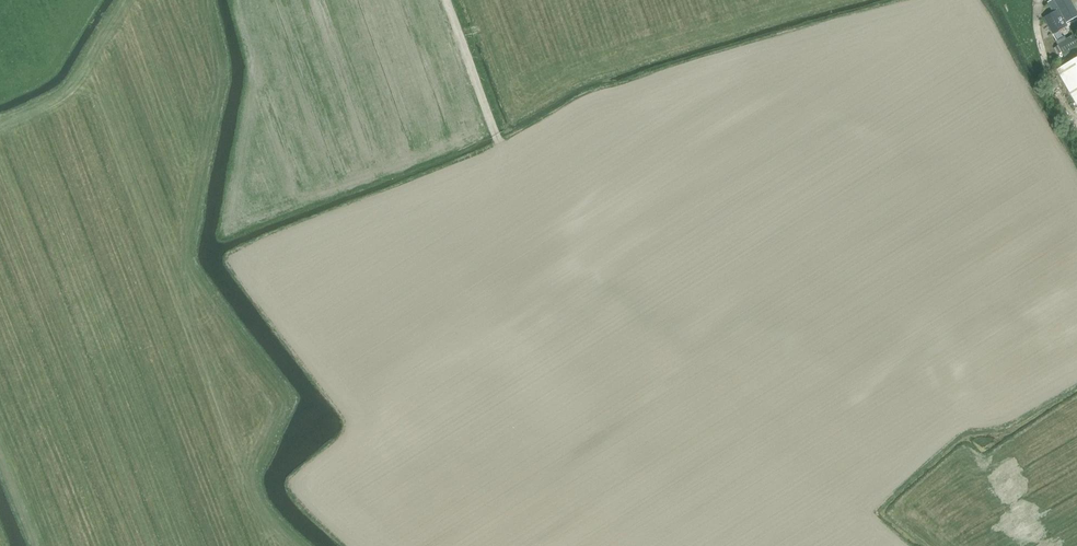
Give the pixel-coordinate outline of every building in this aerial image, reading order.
[(1051,4),(1049,5),(1054,11),(1043,18),(1053,36),(1069,26),(1067,24),(1076,18),(1076,13),(1070,0),(1053,0),(1049,2),(1051,4)] [(1066,61),(1071,58),(1068,53),(1076,48),(1076,44),(1073,36),(1065,41),(1064,38),(1056,42),(1066,61)] [(1056,71),(1076,108),(1076,60),(1056,71)]
